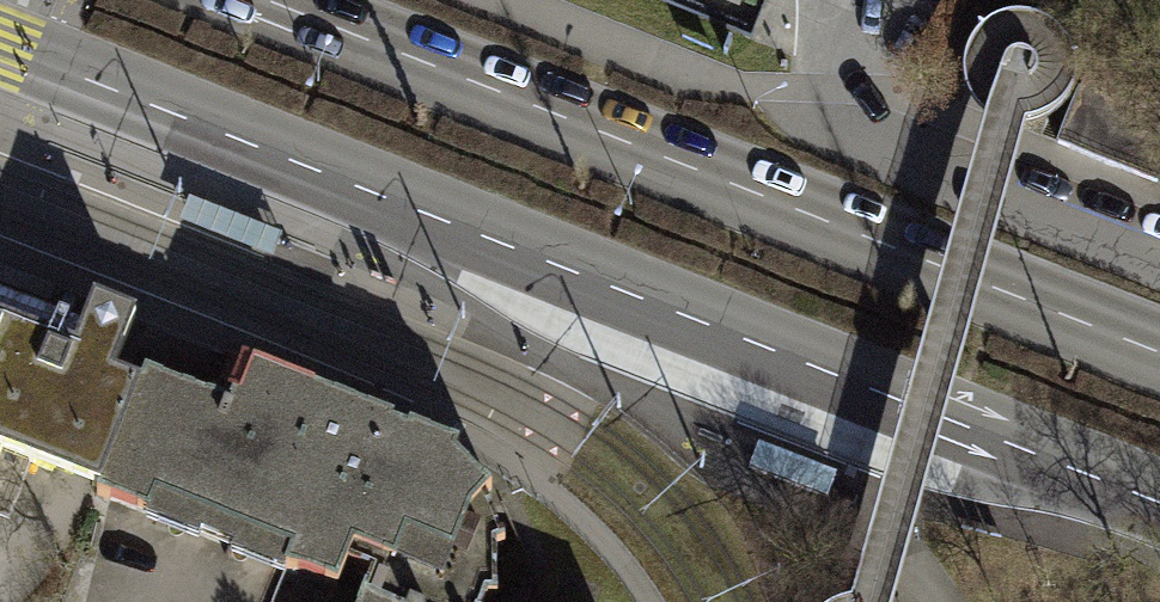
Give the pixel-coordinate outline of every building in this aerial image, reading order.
[(1049,142),(1148,179),(1159,148),(1159,90),(1080,60),(1049,142)] [(106,491),(148,383),(115,370),(135,319),(94,303),(88,317),(0,283),(0,467),(6,452),(106,491)] [(365,591),(394,601),(488,601),(504,542),(492,488),(458,446),(238,360),(219,407),(148,383),(106,491),(365,591)] [(360,601),(394,601),(365,591),(360,601)]
